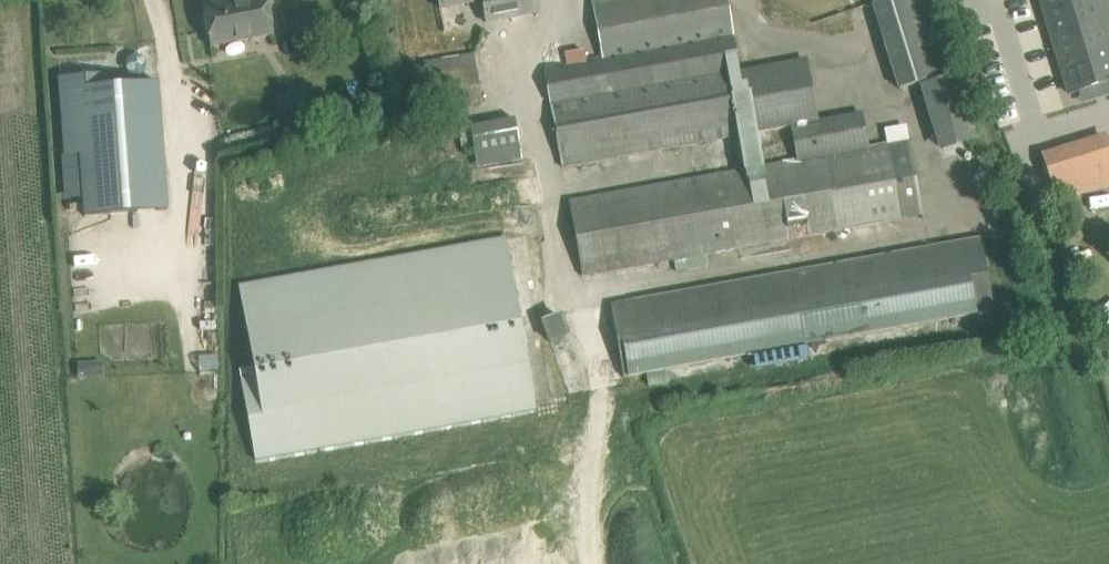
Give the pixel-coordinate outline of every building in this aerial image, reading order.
[(206,27),(210,47),(273,35),(267,0),(228,0),(202,5),(206,27)] [(440,10),(481,2),(485,24),(533,15),(530,0),(438,0),(440,10)] [(594,11),(602,56),(585,59),(583,50),(571,53),(573,61),(544,66),(551,105),(561,158),(563,168),(791,126),(797,160),(568,201),(582,276),(790,238),(792,250),(811,246),(809,235),(835,230),(921,215),(907,139),(869,146),(863,110),(818,119),(807,57),(740,69),(734,35),(733,35),(726,0),(592,0),(594,11)] [(919,0),(882,0),(873,3),(899,89),(942,76),(919,0)] [(1093,0),(1039,0),(1069,94),(1108,82),(1108,52),(1093,0)] [(295,40),(283,42),(285,54),(297,52),(295,40)] [(411,82),(416,110),(482,99),(477,71),(424,79),(411,82)] [(109,72),(58,76),(64,153),(80,152),(84,216),(167,210),(157,81),(110,85),(109,72)] [(476,119),(474,106),(457,109),(459,122),(476,119)] [(469,125),(477,168),(522,160),(514,117),(469,125)] [(1039,151),(1053,199),(1108,183),(1108,150),(1104,132),(1039,151)] [(253,366),(239,369),(255,460),(536,410),(505,236),(238,284),(253,366)] [(981,236),(610,303),(624,378),(643,374),(663,371),(752,354),(804,345),(806,356),(826,352),(824,342),(994,311),(981,236)] [(541,320),(550,343),(570,335),(561,313),(541,320)]
